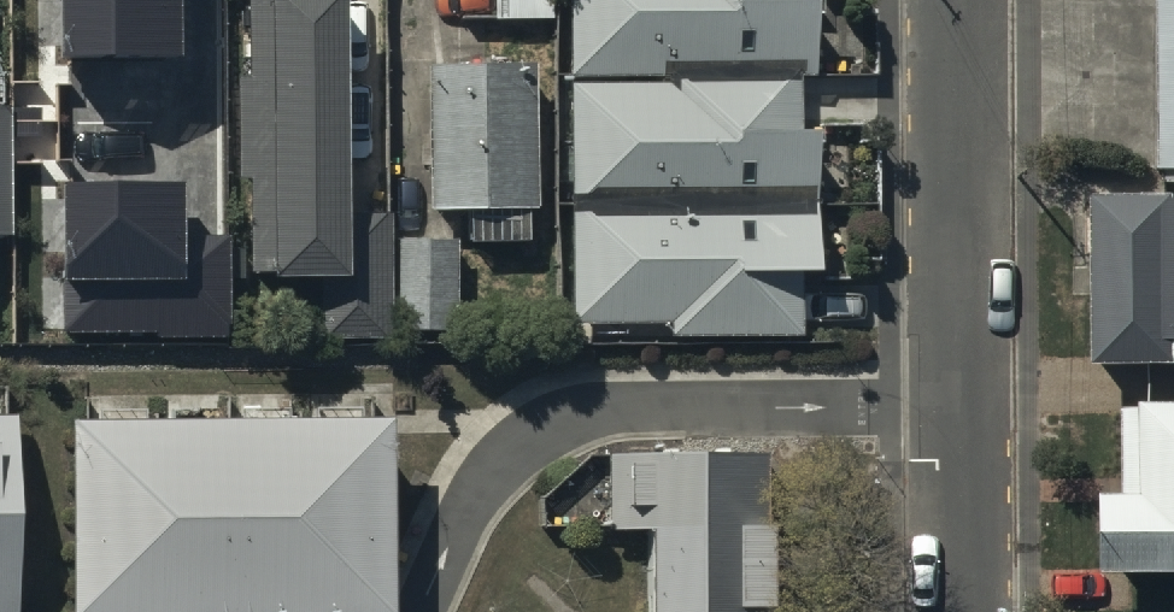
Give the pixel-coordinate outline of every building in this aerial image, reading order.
[(63,58),(184,57),(183,0),(63,0),(63,58)] [(247,81),(237,81),(237,184),(251,185),(251,279),(273,279),(273,288),(322,289),(322,341),(388,341),(389,217),(345,217),(345,0),(247,0),(247,81)] [(495,25),(552,24),(552,0),(494,0),(495,25)] [(799,85),(816,85),(816,4),(801,4),(801,0),(569,0),(570,86),(799,85)] [(1155,173),(1163,173),(1163,185),(1173,185),(1173,0),(1155,0),(1155,173)] [(538,70),(427,71),(429,216),(467,215),(468,247),(527,246),(527,215),(539,215),(538,70)] [(570,207),(816,206),(816,139),(799,139),(799,85),(570,86),(570,207)] [(12,232),(12,101),(0,101),(0,232),(12,232)] [(187,178),(62,180),(64,330),(160,329),(160,337),(229,336),(228,234),(187,234),(187,178)] [(1088,201),(1088,369),(1169,369),(1169,347),(1173,347),(1173,201),(1088,201)] [(816,206),(570,207),(571,327),(671,326),(671,340),(799,339),(798,281),(817,281),(816,206)] [(456,243),(396,243),(396,336),(456,335),(456,243)] [(1134,409),(1134,416),(1119,416),(1120,502),(1096,502),(1096,579),(1173,579),(1173,409),(1134,409)] [(16,422),(0,422),(0,611),(17,611),(16,422)] [(391,429),(69,429),(73,611),(395,611),(391,429)] [(606,460),(606,539),(652,539),(653,611),(765,611),(764,459),(606,460)]
